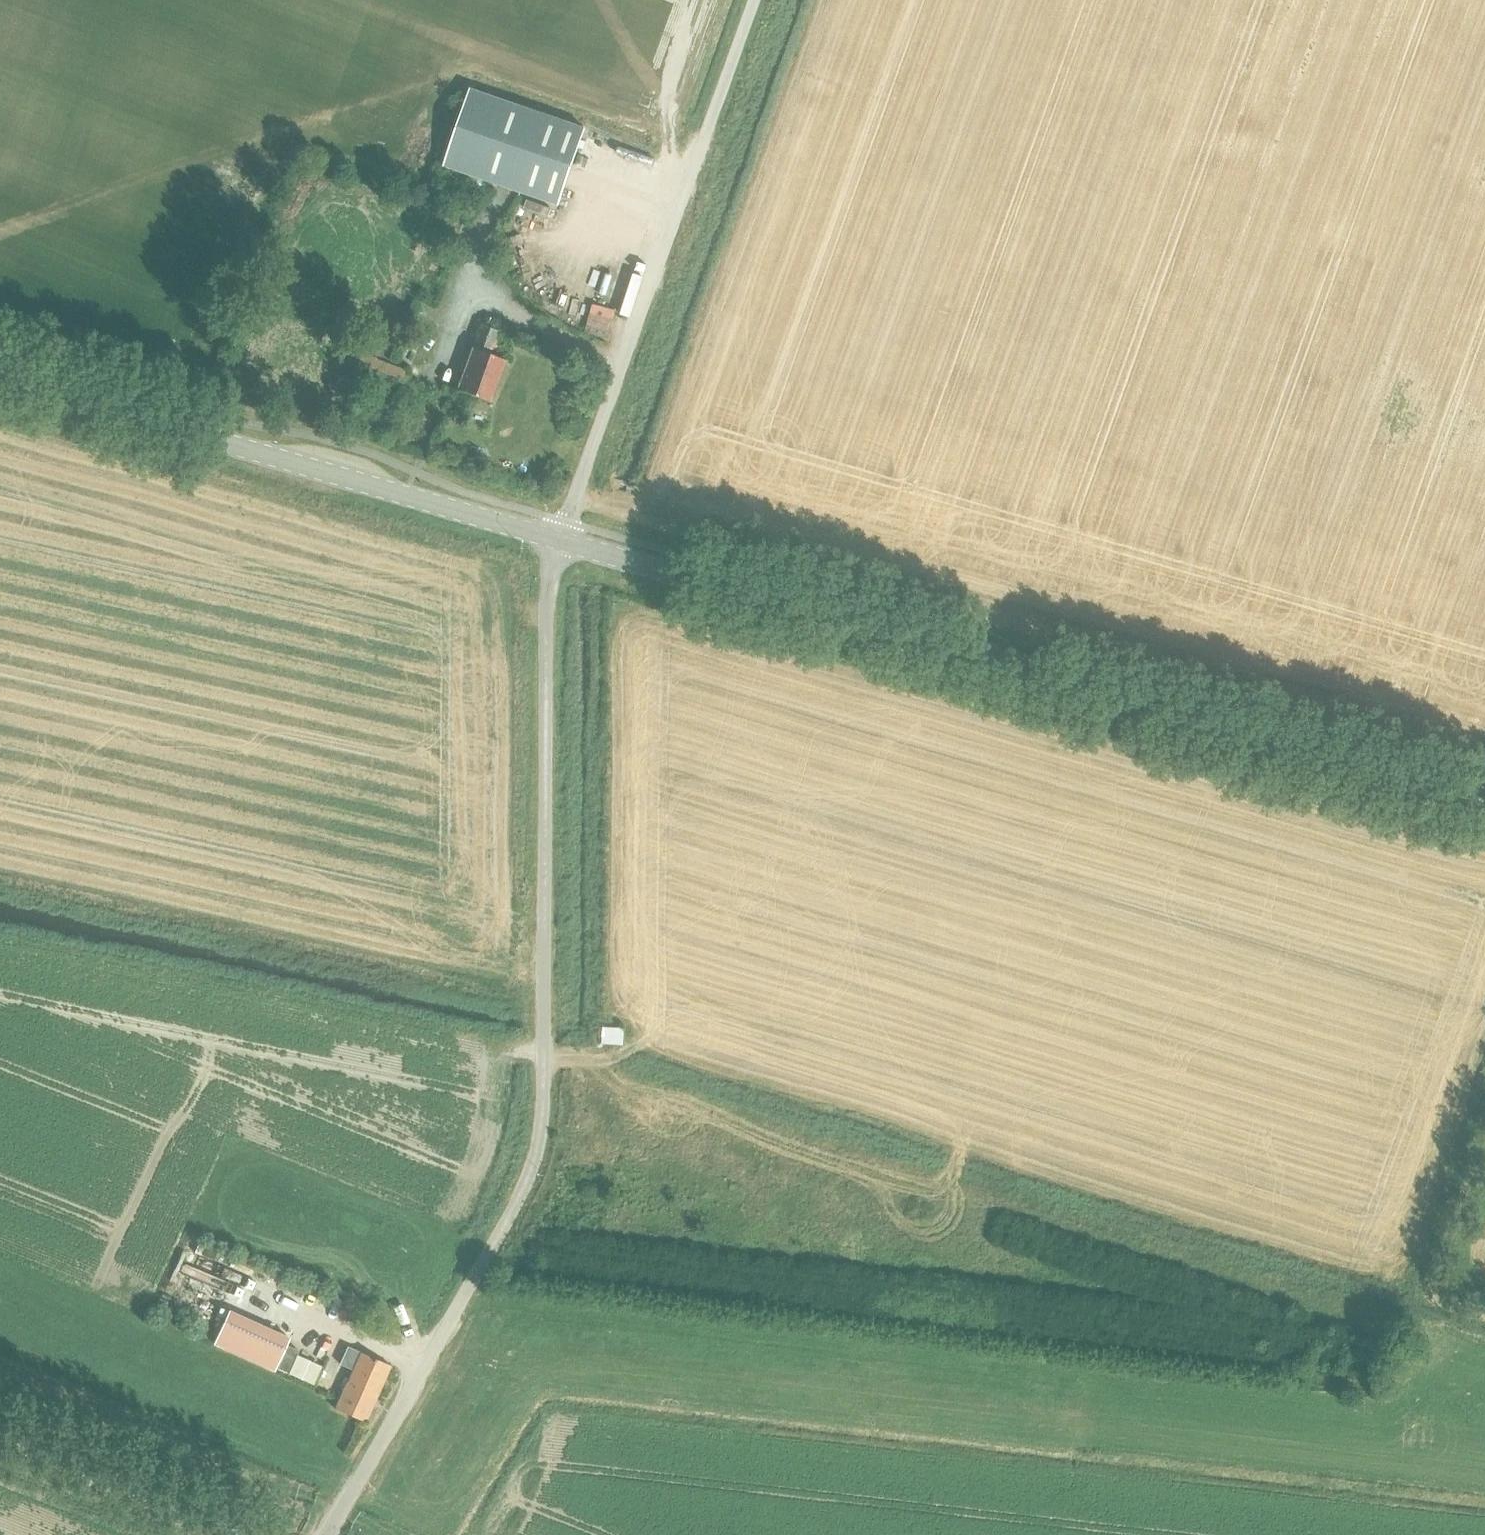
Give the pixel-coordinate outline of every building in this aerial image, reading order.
[(471,89),(452,143),(444,166),(558,205),(585,128),(471,89)] [(597,300),(594,325),(618,328),(621,303),(597,300)] [(500,349),(502,343),(494,340),(498,330),(481,324),(457,390),(490,402),(506,360),(490,354),(492,347),(500,349)] [(350,344),(364,349),(373,353),(379,337),(370,334),(355,329),(350,344)] [(359,363),(404,379),(407,371),(377,360),(377,359),(362,353),(359,363)] [(600,1043),(624,1044),(625,1028),(601,1027),(600,1043)] [(228,1311),(213,1344),(275,1371),(290,1338),(228,1311)] [(377,1396),(391,1366),(348,1347),(340,1364),(352,1370),(335,1409),(361,1421),(368,1406),(365,1404),(370,1393),(377,1396)] [(319,1382),(328,1362),(303,1351),(294,1370),(319,1382)]
